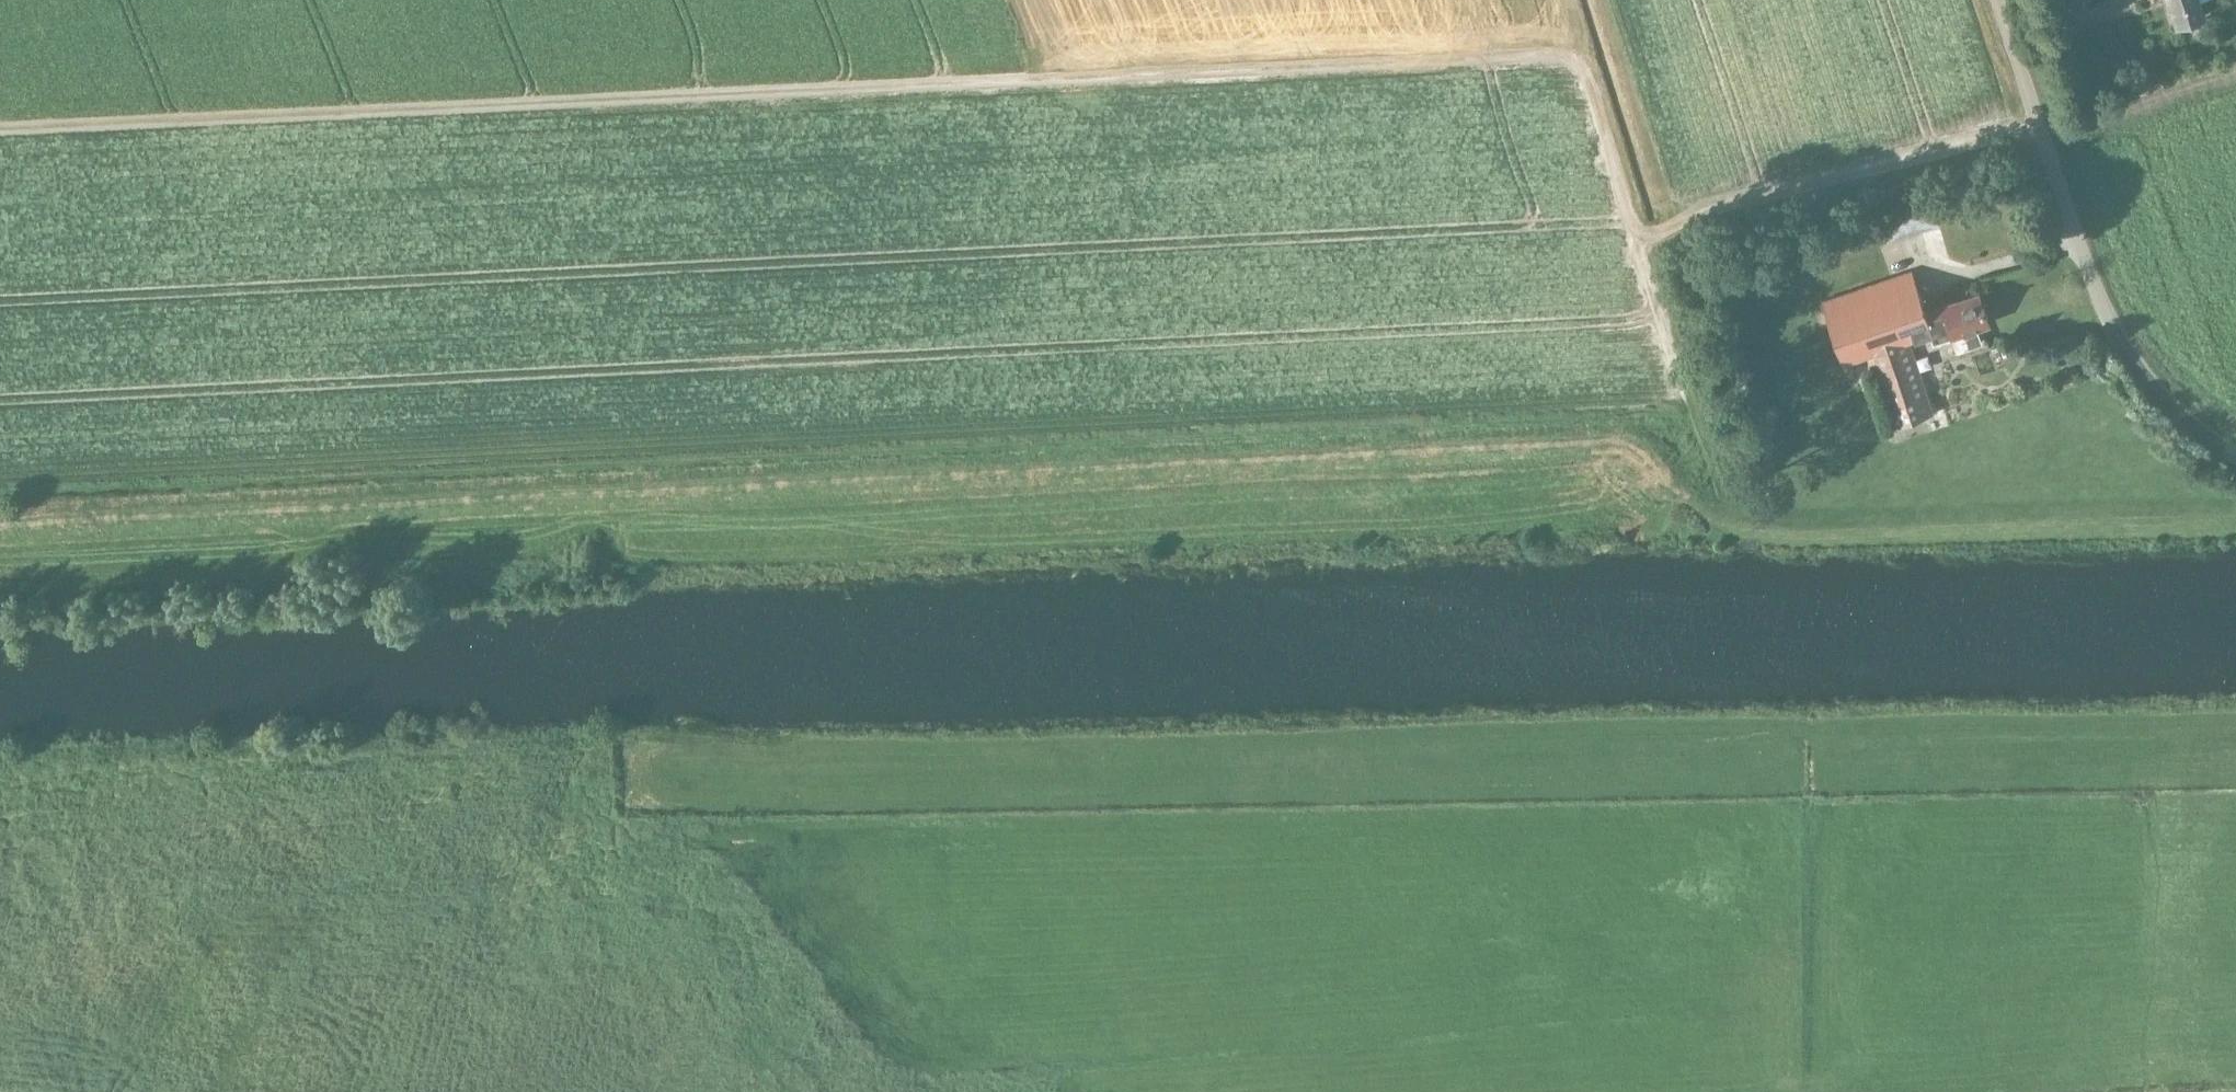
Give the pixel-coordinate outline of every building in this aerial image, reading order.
[(2177,24),(2206,14),(2201,0),(2168,0),(2177,24)] [(1908,341),(1949,328),(1957,350),(1979,342),(1974,327),(1987,323),(1977,292),(1924,310),(1912,272),(1823,302),(1843,365),(1868,356),(1891,425),(1931,412),(1908,341)]
